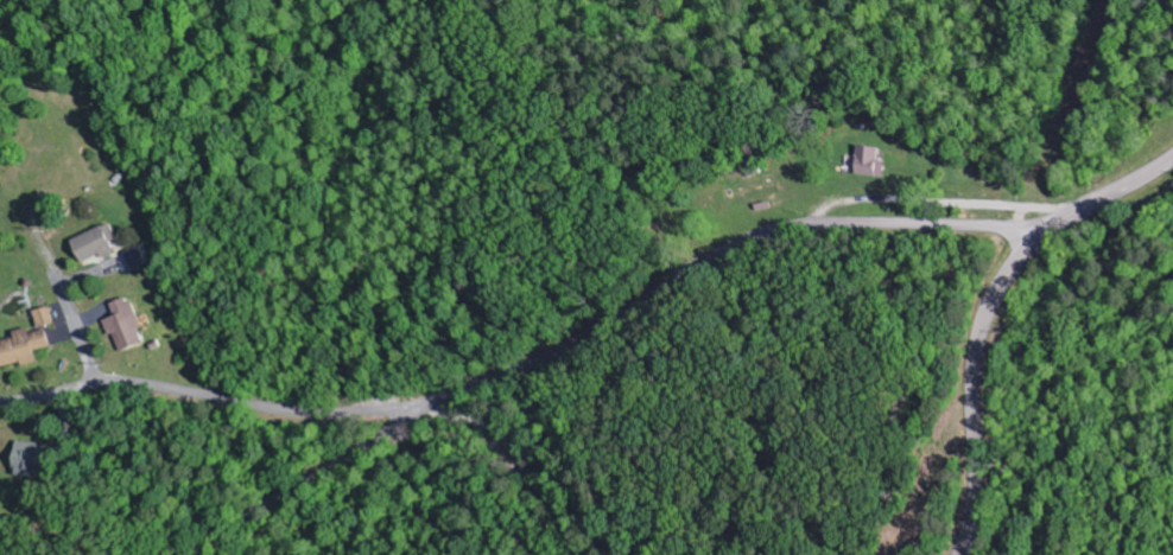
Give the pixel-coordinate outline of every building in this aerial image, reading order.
[(880,167),(883,148),(863,145),(860,164),(880,167)] [(877,176),(879,168),(860,165),(859,173),(877,176)] [(70,240),(80,265),(115,252),(111,243),(116,241),(110,224),(70,240)] [(147,264),(140,246),(124,253),(131,270),(147,264)] [(129,298),(110,304),(114,317),(106,319),(117,353),(144,344),(129,298)] [(34,310),(36,328),(52,326),(50,308),(34,310)] [(19,363),(20,367),(36,363),(33,352),(49,347),(44,329),(28,334),(26,329),(12,333),(14,338),(0,342),(0,368),(19,363)]
